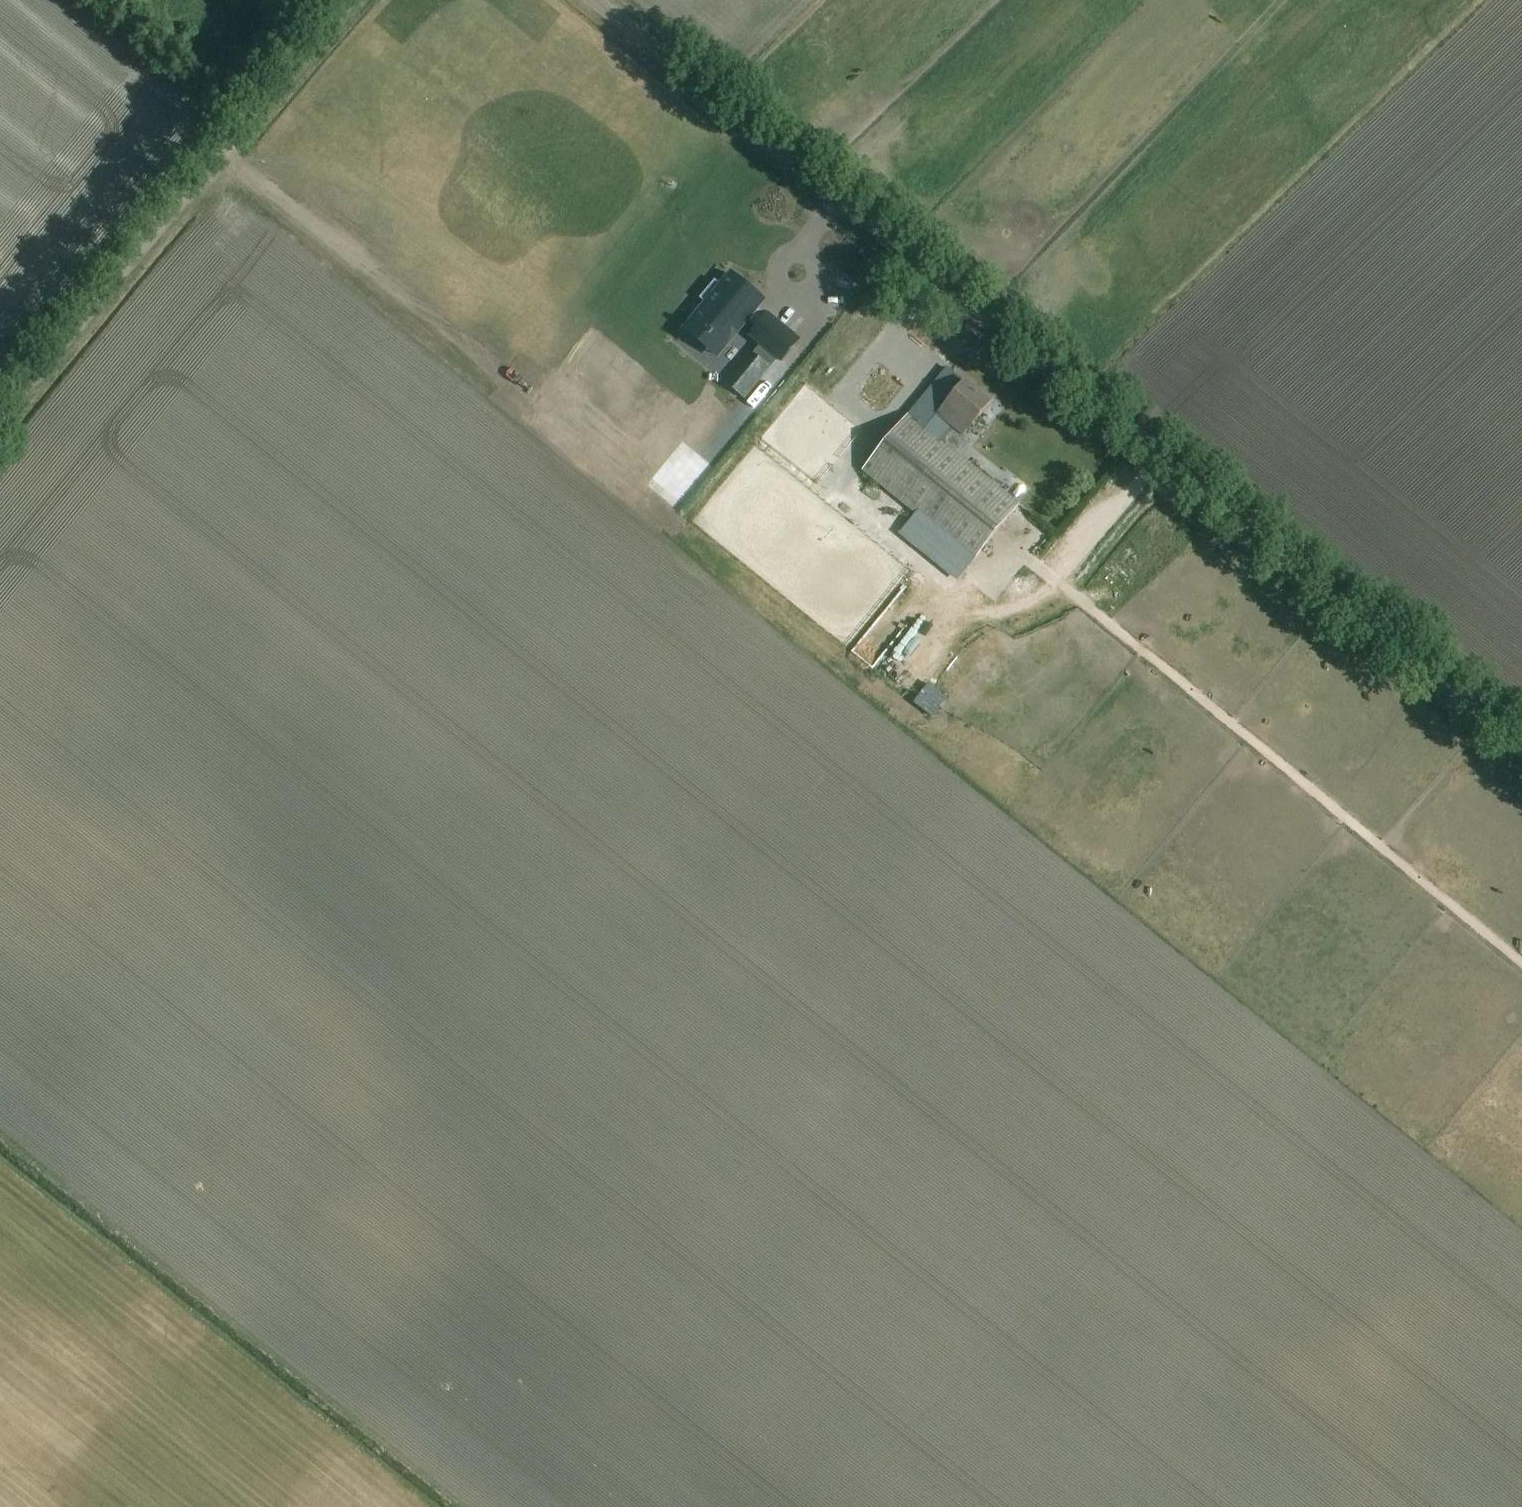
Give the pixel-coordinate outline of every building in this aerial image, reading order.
[(692,327),(723,352),(748,321),(759,329),(752,338),(782,363),(801,342),(769,316),(764,322),(754,314),(761,306),(730,280),(720,292),(713,286),(699,303),(706,309),(692,327)] [(748,464),(800,506),(894,390),(842,348),(748,464)] [(906,415),(862,470),(916,514),(974,562),(1020,506),(941,442),(953,428),(961,435),(970,424),(971,425),(988,404),(962,383),(945,404),(936,415),(920,402),(919,401),(907,416),(906,415)] [(740,467),(722,490),(735,500),(738,497),(744,501),(750,493),(747,491),(756,479),(740,467)] [(775,601),(807,625),(874,535),(859,524),(869,511),(851,498),(775,601)] [(916,514),(900,534),(958,582),(974,562),(916,514)] [(998,611),(1003,601),(987,592),(982,602),(998,611)]
